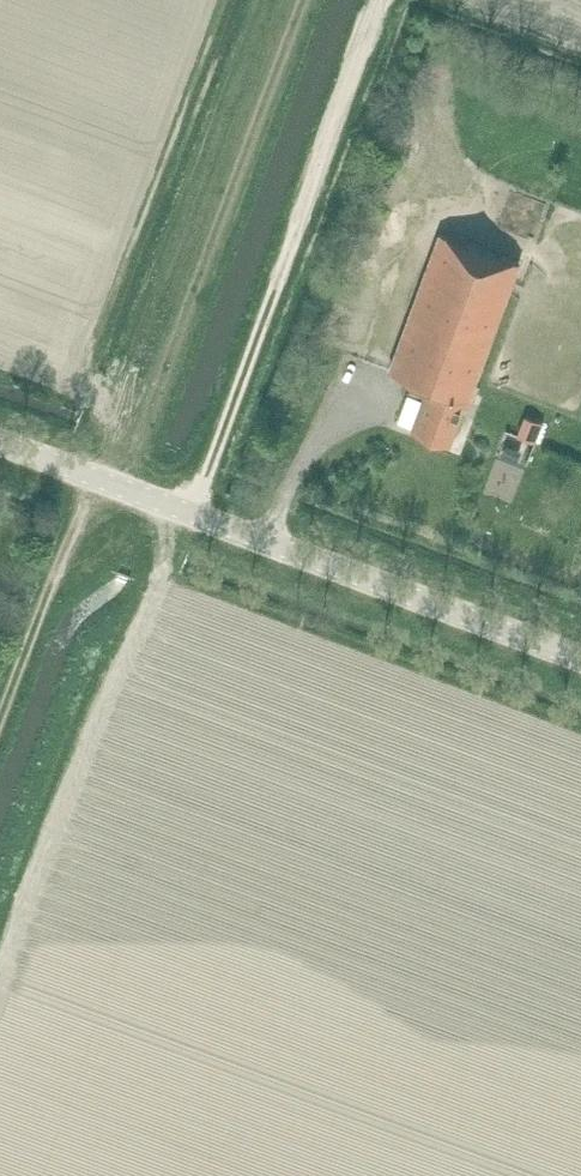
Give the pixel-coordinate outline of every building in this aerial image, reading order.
[(468,401),(520,260),(443,233),(390,370),(431,384),(413,429),(450,443),(463,400),(468,401)] [(502,431),(522,439),(530,418),(510,411),(502,431)]
